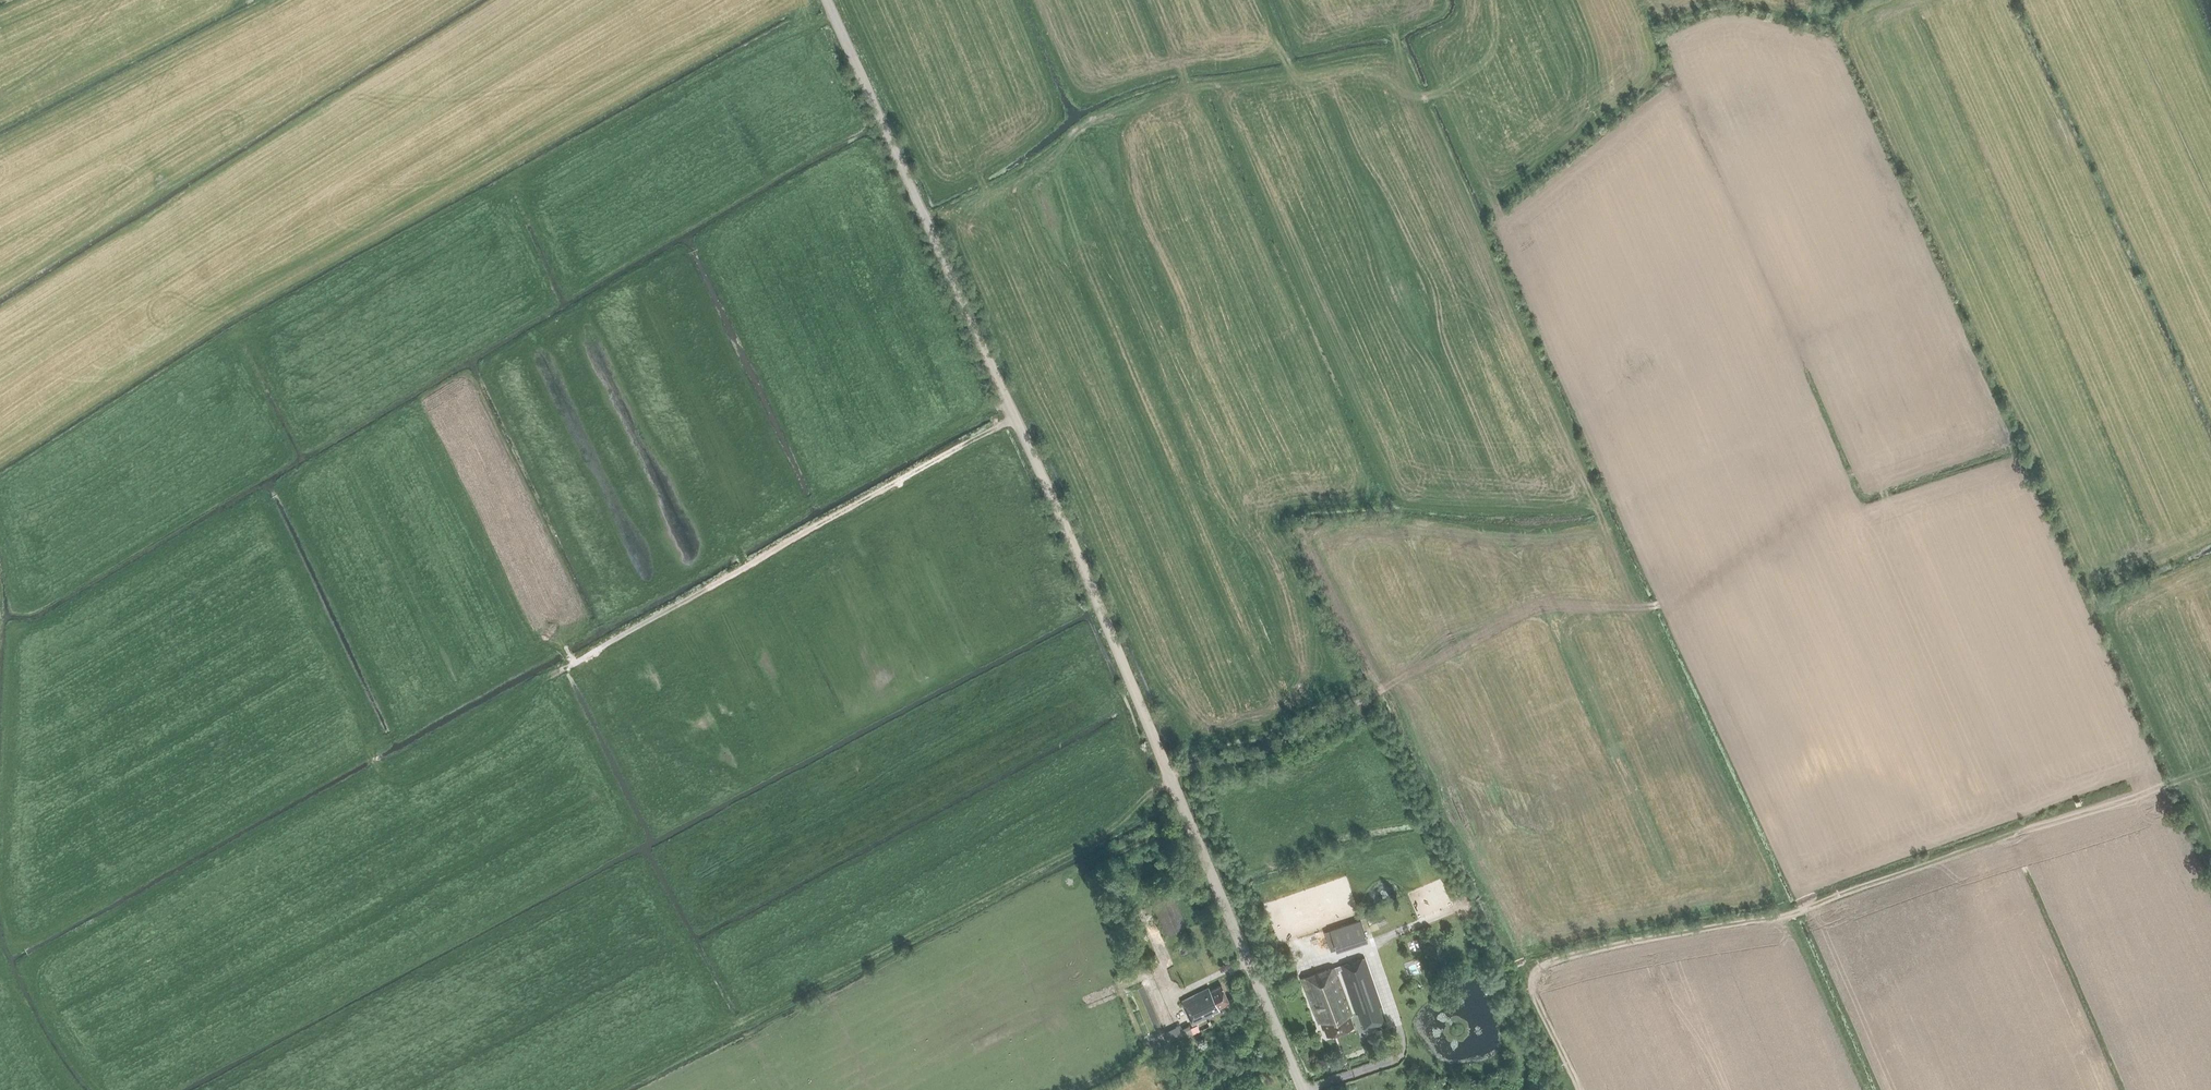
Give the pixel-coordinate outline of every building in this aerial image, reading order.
[(1186,927),(1171,891),(1150,900),(1165,936),(1186,927)] [(1368,941),(1360,920),(1329,930),(1336,952),(1368,941)] [(1380,1006),(1368,968),(1364,957),(1301,980),(1318,1025),(1320,1024),(1322,1029),(1324,1029),(1326,1036),(1353,1026),(1350,1016),(1353,1015),(1338,974),(1339,973),(1338,971),(1340,970),(1356,1014),(1358,1013),(1363,1029),(1384,1022),(1378,1006),(1380,1006)] [(1407,962),(1411,974),(1421,971),(1417,959),(1407,962)] [(1210,991),(1208,988),(1181,1001),(1192,1025),(1213,1016),(1212,1014),(1219,1011),(1218,1008),(1229,1003),(1220,986),(1210,991)] [(1143,1010),(1137,1012),(1143,1036),(1149,1035),(1143,1010)] [(1177,1028),(1165,1034),(1169,1045),(1200,1031),(1197,1024),(1190,1028),(1189,1026),(1178,1030),(1177,1028)]
